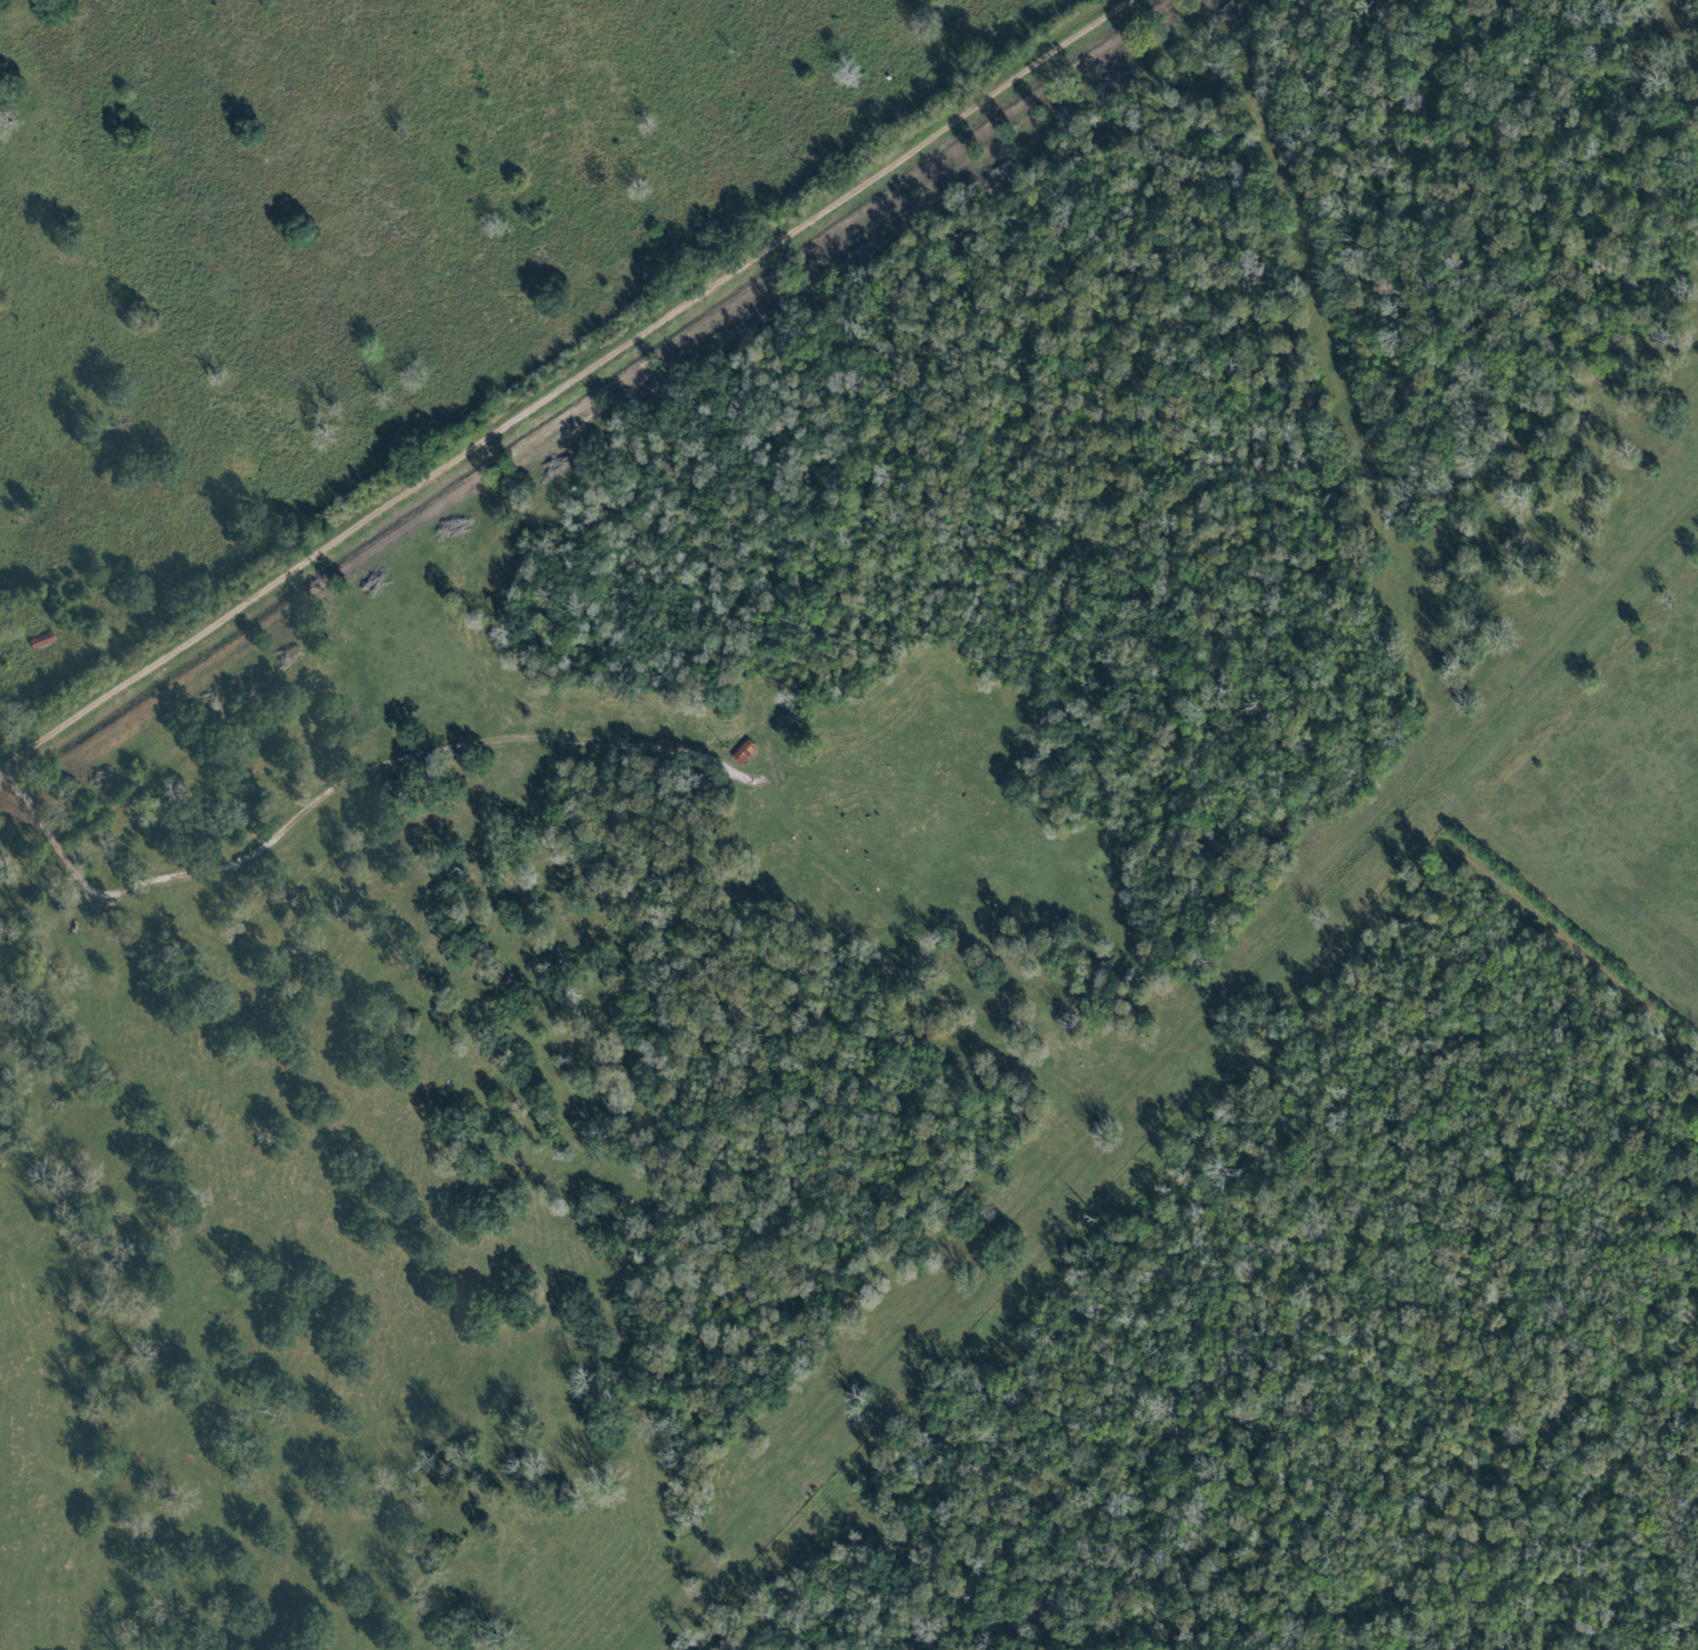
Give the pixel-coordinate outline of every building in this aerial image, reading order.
[(759,747),(750,738),(732,757),(742,766),(759,747)]
